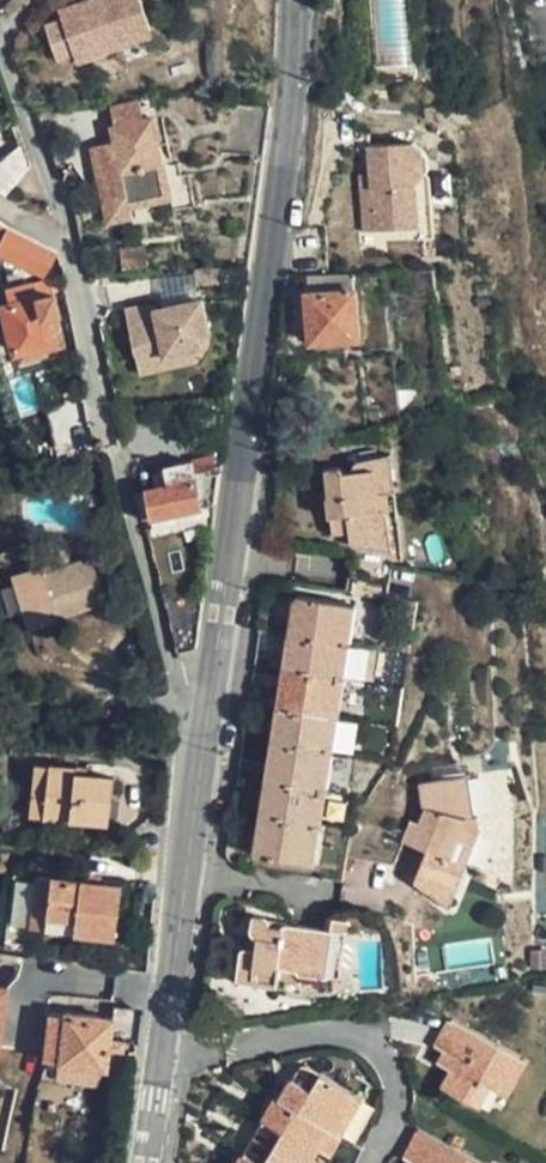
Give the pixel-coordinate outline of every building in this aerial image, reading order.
[(63,24),(75,59),(78,67),(154,41),(140,0),(107,0),(60,16),(63,24)] [(75,59),(63,24),(49,30),(61,64),(75,59)] [(155,110),(136,113),(140,132),(158,127),(155,110)] [(158,127),(140,132),(133,134),(136,149),(113,152),(124,213),(140,210),(140,212),(178,205),(173,176),(179,175),(170,125),(158,127)] [(425,236),(418,175),(408,163),(417,152),(404,139),(359,144),(363,172),(354,174),(360,229),(414,223),(417,238),(425,236)] [(179,175),(173,176),(178,205),(140,212),(142,217),(185,210),(179,175)] [(57,251),(12,227),(3,244),(49,268),(57,251)] [(358,339),(353,273),(305,274),(311,343),(358,339)] [(16,352),(52,344),(46,317),(61,313),(52,279),(13,288),(16,303),(5,306),(16,352)] [(215,335),(209,300),(165,307),(164,304),(159,300),(130,306),(139,352),(168,346),(170,356),(211,347),(214,345),(216,341),(215,335)] [(387,458),(392,495),(399,494),(394,457),(387,458)] [(382,497),(392,495),(387,458),(361,461),(358,465),(358,470),(347,471),(348,467),(345,463),(329,466),(331,484),(338,487),(340,498),(329,500),(334,531),(350,528),(352,543),(394,537),(391,511),(382,505),(382,497)] [(217,504),(222,473),(200,478),(198,462),(153,472),(156,487),(138,492),(146,519),(217,504)] [(397,553),(394,537),(352,543),(397,553)] [(30,627),(109,601),(94,557),(15,585),(30,627)] [(285,612),(281,641),(336,650),(342,612),(295,605),(285,612)] [(336,650),(344,652),(349,614),(342,612),(336,650)] [(197,650),(203,613),(171,621),(179,654),(197,650)] [(336,650),(281,641),(276,677),(331,685),(336,650)] [(340,686),(344,652),(336,650),(331,685),(340,686)] [(331,685),(276,677),(272,715),(327,724),(331,685)] [(340,686),(331,685),(327,724),(335,725),(340,686)] [(272,715),(267,749),(322,757),(327,724),(272,715)] [(327,724),(322,757),(331,759),(335,725),(327,724)] [(267,749),(262,788),(317,797),(322,757),(267,749)] [(322,757),(317,797),(325,798),(331,759),(322,757)] [(117,778),(88,775),(77,774),(78,765),(39,762),(33,815),(111,824),(117,778)] [(77,774),(88,775),(90,768),(78,765),(77,774)] [(317,797),(262,788),(258,823),(312,830),(317,797)] [(461,835),(458,789),(418,794),(410,800),(412,819),(417,821),(410,832),(403,828),(398,829),(387,846),(404,857),(408,849),(415,853),(407,867),(398,880),(401,893),(423,912),(440,881),(450,881),(461,861),(444,851),(453,837),(461,835)] [(325,798),(317,797),(312,830),(321,832),(325,798)] [(312,830),(258,823),(253,857),(258,865),(307,871),(312,830)] [(321,832),(312,830),(307,871),(315,872),(321,832)] [(404,857),(387,846),(384,853),(407,867),(415,853),(408,849),(404,857)] [(118,936),(124,885),(40,874),(33,927),(118,936)] [(440,881),(423,912),(428,915),(450,881),(440,881)] [(323,934),(318,933),(284,928),(279,931),(279,937),(265,935),(266,928),(259,925),(246,923),(243,945),(249,951),(248,958),(239,956),(233,959),(230,986),(269,991),(270,985),(272,971),(291,973),(296,982),(316,985),(323,934)] [(295,987),(296,982),(291,973),(272,971),(270,985),(295,987)] [(13,989),(0,988),(0,1075),(1,1076),(13,989)] [(60,1062),(67,1014),(51,1012),(44,1059),(60,1062)] [(115,1019),(67,1014),(60,1062),(107,1070),(115,1019)] [(506,1092),(524,1056),(456,1021),(439,1055),(451,1061),(468,1069),(461,1083),(453,1098),(485,1114),(497,1088),(506,1092)] [(531,1059),(524,1056),(506,1092),(513,1097),(531,1059)] [(468,1069),(451,1061),(445,1075),(461,1083),(468,1069)] [(332,1119),(324,1114),(333,1097),(295,1076),(289,1076),(283,1081),(265,1113),(261,1111),(249,1132),(238,1154),(233,1162),(310,1162),(332,1119)] [(494,1118),(506,1092),(497,1088),(485,1114),(494,1118)] [(310,1162),(323,1162),(352,1107),(333,1097),(324,1114),(332,1119),(310,1162)] [(249,1132),(261,1111),(253,1107),(242,1129),(249,1132)] [(421,1144),(410,1162),(453,1162),(421,1144)] [(238,1154),(231,1150),(225,1162),(233,1162),(238,1154)]
